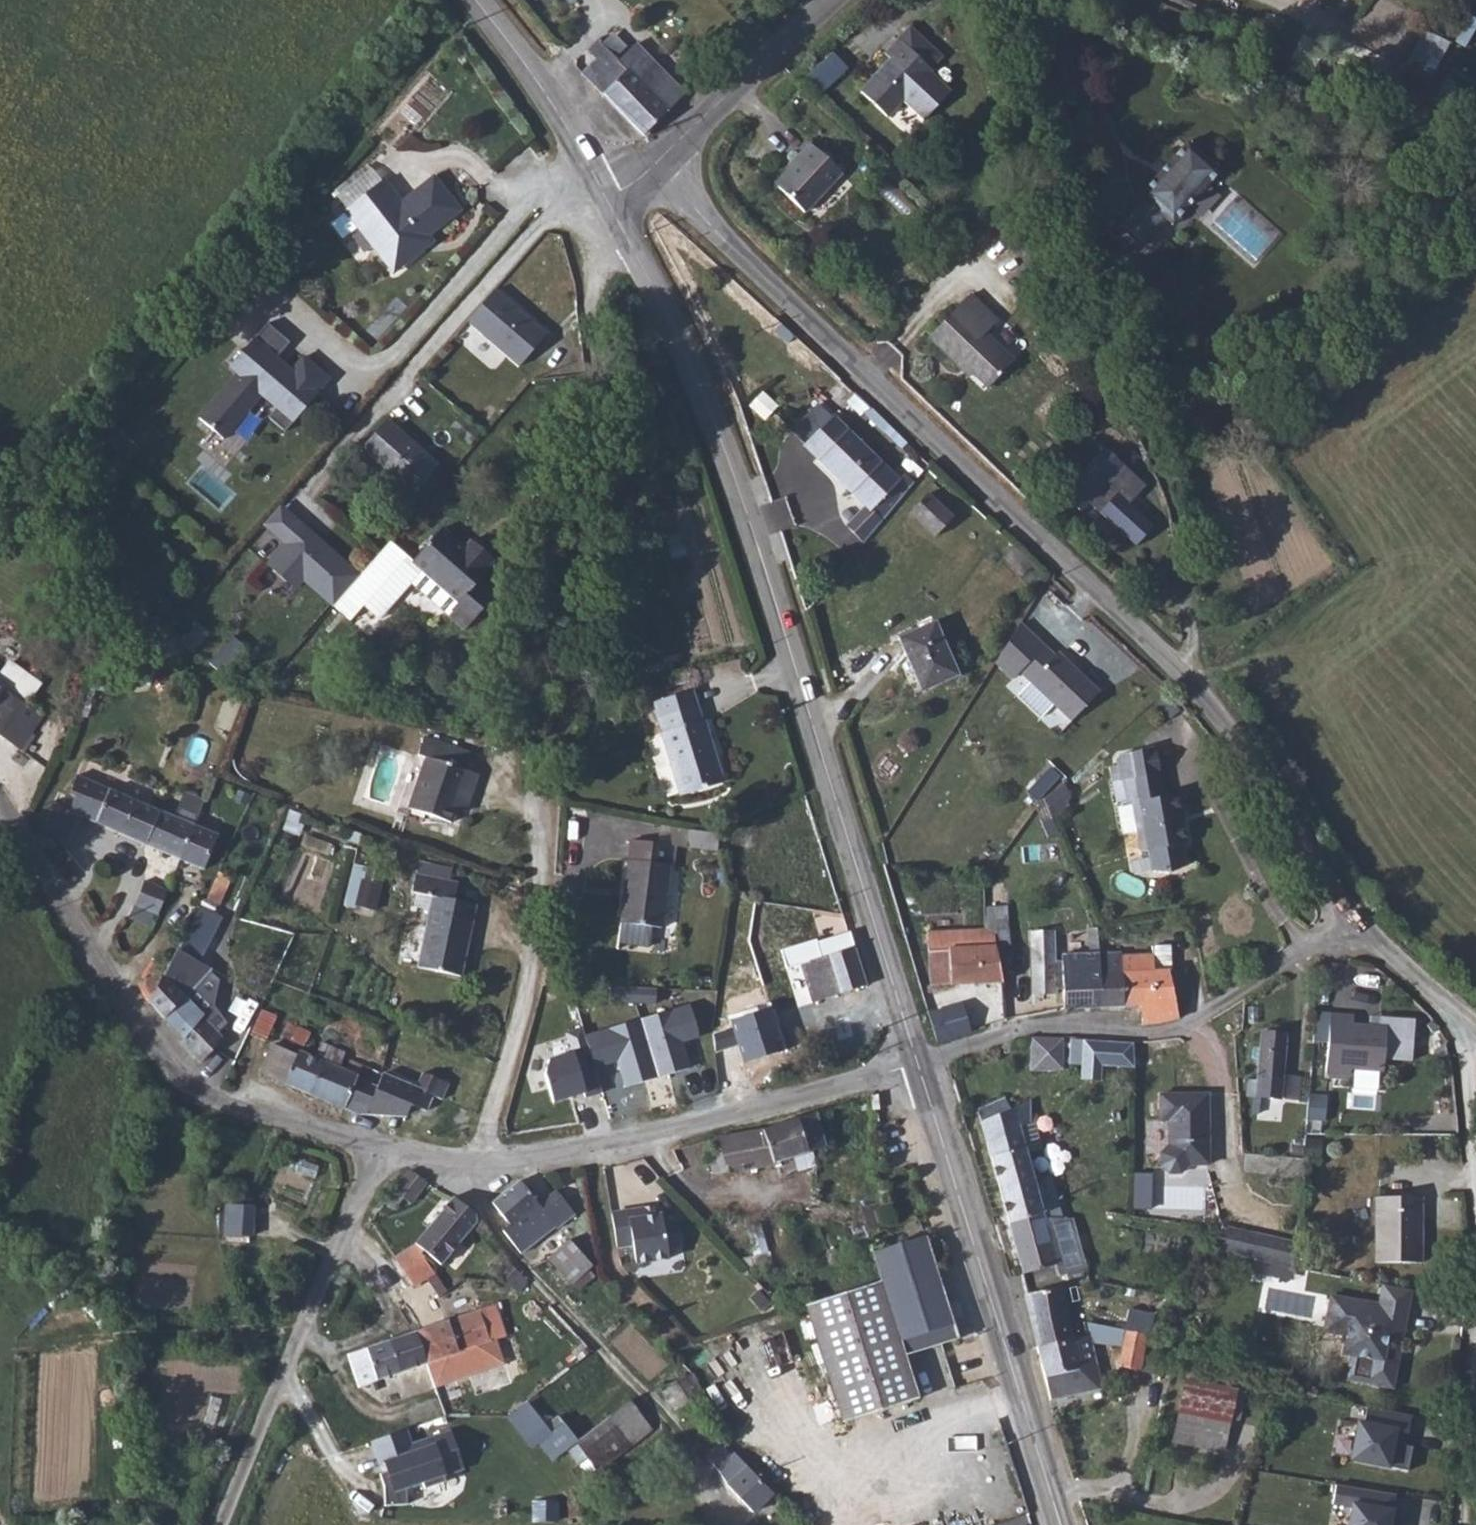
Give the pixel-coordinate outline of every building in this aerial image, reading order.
[(919,55),(929,44),(910,26),(900,37),(919,55)] [(1425,27),(1408,61),(1433,74),(1450,40),(1425,27)] [(919,55),(900,37),(885,52),(892,59),(861,92),(887,117),(902,100),(924,120),(951,92),(929,72),(943,57),(929,44),(919,55)] [(643,136),(686,93),(637,43),(618,61),(598,39),(587,50),(596,59),(582,74),(643,136)] [(831,56),(811,76),(824,89),(844,69),(831,56)] [(1166,219),(1170,222),(1186,204),(1189,207),(1221,171),(1188,142),(1140,196),(1142,197),(1117,224),(1142,246),(1166,219)] [(842,173),(810,144),(799,156),(801,158),(776,185),(805,212),(842,173)] [(339,194),(349,207),(380,182),(370,169),(339,194)] [(349,207),(344,211),(359,229),(363,225),(374,238),(372,246),(390,268),(404,257),(413,258),(427,247),(422,241),(461,210),(434,177),(402,202),(384,179),(380,182),(349,207)] [(1186,204),(1170,222),(1173,225),(1189,207),(1186,204)] [(374,238),(363,225),(359,229),(372,246),(374,238)] [(404,257),(390,268),(394,273),(413,258),(404,257)] [(547,335),(495,289),(467,321),(519,367),(547,335)] [(970,294),(929,337),(963,371),(967,367),(988,388),(1014,361),(986,334),(998,321),(970,294)] [(267,369),(276,358),(290,342),(268,323),(233,362),(242,369),(199,418),(223,439),(262,395),(277,408),(268,417),(285,431),(318,394),(317,393),(330,379),(304,356),(291,371),(284,364),(274,376),(267,369)] [(274,376),(284,364),(276,358),(267,369),(274,376)] [(873,508),(885,520),(915,483),(905,474),(899,480),(833,416),(804,446),(866,506),(871,511),(873,508)] [(438,466),(387,421),(363,449),(413,493),(438,466)] [(1090,503),(1136,546),(1154,526),(1130,504),(1146,486),(1104,447),(1062,494),(1081,512),(1090,503)] [(953,518),(927,494),(910,512),(936,536),(953,518)] [(290,547),(302,533),(317,546),(321,541),(280,505),(263,524),(290,547)] [(871,511),(866,506),(849,525),(866,541),(885,520),(873,508),(871,511)] [(472,554),(442,528),(413,561),(391,542),(360,576),(334,606),(350,621),(364,606),(378,619),(411,583),(465,630),(496,595),(480,580),(489,570),(487,568),(494,561),(479,547),(472,554)] [(360,576),(321,541),(317,546),(302,533),(290,547),(272,567),(299,592),(307,583),(334,606),(360,576)] [(899,638),(922,690),(958,675),(935,622),(899,638)] [(193,653),(209,633),(198,623),(181,643),(193,653)] [(1057,658),(1020,624),(996,662),(1013,679),(1020,672),(1072,721),(1099,692),(1060,655),(1057,658)] [(247,648),(233,636),(209,663),(223,675),(247,648)] [(20,749),(42,716),(26,705),(42,684),(16,666),(6,669),(0,678),(0,735),(20,749)] [(693,691),(655,702),(664,733),(662,733),(680,796),(723,783),(705,721),(703,722),(693,691)] [(459,801),(467,804),(478,774),(469,771),(475,754),(424,737),(418,755),(427,758),(409,808),(451,823),(459,801)] [(1156,748),(1119,755),(1117,758),(1121,781),(1113,782),(1117,802),(1127,800),(1128,804),(1132,804),(1132,805),(1118,808),(1123,834),(1137,832),(1141,852),(1148,851),(1152,871),(1169,873),(1185,865),(1182,845),(1187,844),(1181,812),(1186,811),(1183,794),(1167,797),(1163,774),(1160,774),(1156,748)] [(1045,808),(1072,790),(1054,765),(1027,783),(1045,808)] [(82,817),(154,848),(167,813),(77,775),(71,794),(67,796),(64,799),(61,805),(54,802),(46,833),(70,846),(82,817)] [(180,818),(196,825),(205,801),(189,794),(180,818)] [(196,825),(180,818),(167,813),(154,848),(204,870),(219,835),(196,825)] [(720,834),(690,829),(687,845),(717,850),(720,834)] [(626,922),(621,921),(619,942),(649,946),(652,926),(662,927),(672,844),(632,839),(625,891),(630,892),(626,922)] [(420,862),(417,874),(449,881),(452,869),(420,862)] [(417,874),(415,873),(411,891),(432,895),(417,966),(461,975),(476,905),(455,900),(458,883),(449,881),(417,874)] [(158,915),(167,890),(145,880),(136,905),(158,915)] [(381,885),(363,880),(357,905),(375,909),(381,885)] [(630,892),(625,891),(621,921),(626,922),(630,892)] [(204,957),(223,913),(200,903),(180,947),(204,957)] [(995,933),(984,928),(927,930),(930,986),(1003,982),(996,947),(995,933)] [(1056,989),(1063,989),(1064,1009),(1101,1008),(1101,953),(1062,955),(1063,960),(1055,960),(1054,930),(1029,931),(1031,994),(1056,994),(1056,989)] [(813,1002),(866,985),(850,932),(818,941),(817,939),(781,950),(787,969),(801,965),(813,1002)] [(1101,953),(1101,1008),(1140,1005),(1142,1026),(1162,1023),(1179,1018),(1170,972),(1172,972),(1172,945),(1152,946),(1153,954),(1122,955),(1121,952),(1101,953)] [(211,972),(176,951),(150,1002),(184,1038),(181,1041),(201,1062),(223,1037),(186,1000),(211,972)] [(691,1003),(642,1018),(658,1075),(690,1065),(683,1039),(699,1034),(691,1003)] [(963,1005),(929,1013),(937,1042),(971,1032),(963,1005)] [(772,1008),(730,1020),(742,1063),(785,1051),(772,1008)] [(1353,1015),(1316,1012),(1313,1042),(1328,1043),(1326,1072),(1351,1074),(1351,1070),(1384,1072),(1384,1059),(1412,1061),(1415,1019),(1380,1017),(1380,1026),(1353,1024),(1353,1015)] [(642,1018),(593,1032),(602,1064),(620,1060),(627,1084),(658,1075),(642,1018)] [(545,1072),(554,1101),(585,1092),(586,1095),(602,1091),(583,1026),(566,1030),(572,1050),(551,1056),(545,1072)] [(1286,1034),(1262,1031),(1258,1080),(1249,1079),(1247,1096),(1280,1099),(1286,1034)] [(1064,1037),(1031,1037),(1031,1071),(1054,1070),(1063,1070),(1064,1037)] [(1102,1081),(1103,1066),(1134,1068),(1133,1043),(1070,1039),(1068,1064),(1081,1065),(1080,1080),(1102,1081)] [(260,1072),(286,1084),(345,1108),(357,1079),(363,1065),(350,1060),(346,1070),(339,1067),(345,1053),(321,1043),(315,1057),(300,1051),(298,1056),(274,1044),(260,1072)] [(1031,1071),(1031,1099),(1031,1110),(1054,1110),(1054,1070),(1031,1071)] [(357,1079),(345,1108),(359,1114),(367,1115),(369,1109),(380,1114),(385,1102),(408,1112),(411,1105),(427,1111),(433,1096),(442,1099),(449,1083),(423,1073),(417,1088),(383,1074),(377,1087),(357,1079)] [(1208,1094),(1160,1094),(1160,1120),(1169,1120),(1169,1145),(1161,1154),(1161,1165),(1169,1174),(1181,1173),(1189,1165),(1209,1165),(1209,1130),(1205,1126),(1205,1115),(1208,1115),(1208,1094)] [(978,1110),(1009,1223),(1032,1218),(1062,1218),(1051,1176),(1045,1177),(1038,1151),(1042,1150),(1034,1120),(1031,1120),(1031,1110),(1031,1099),(1010,1109),(1005,1097),(978,1110)] [(827,1146),(816,1113),(763,1130),(717,1138),(718,1140),(710,1142),(713,1149),(707,1152),(715,1174),(775,1164),(827,1146)] [(1322,1141),(1307,1139),(1305,1156),(1320,1157),(1322,1141)] [(425,1182),(411,1171),(396,1191),(394,1190),(385,1201),(394,1209),(404,1198),(410,1202),(425,1182)] [(557,1191),(539,1205),(520,1181),(492,1202),(510,1224),(503,1231),(521,1254),(555,1227),(557,1229),(575,1214),(557,1191)] [(415,1243),(441,1265),(478,1221),(476,1215),(454,1197),(415,1243)] [(1422,1263),(1422,1197),(1376,1197),(1376,1260),(1422,1263)] [(253,1206),(226,1205),(225,1235),(252,1236),(253,1206)] [(612,1214),(617,1247),(633,1245),(636,1264),(669,1258),(667,1247),(682,1245),(678,1220),(663,1222),(661,1215),(646,1217),(645,1209),(612,1214)] [(1032,1218),(1009,1223),(1023,1274),(1055,1265),(1058,1277),(1086,1269),(1073,1218),(1062,1218),(1032,1218)] [(1222,1226),(1216,1250),(1295,1268),(1296,1242),(1222,1226)] [(883,1281),(905,1355),(959,1338),(927,1237),(874,1254),(883,1281)] [(569,1239),(549,1258),(572,1284),(593,1265),(569,1239)] [(420,1254),(415,1243),(395,1257),(413,1285),(426,1277),(432,1287),(440,1281),(434,1271),(420,1254)] [(499,1273),(518,1292),(528,1283),(519,1272),(510,1262),(499,1273)] [(919,1399),(905,1355),(883,1281),(807,1305),(844,1422),(919,1399)] [(1407,1310),(1411,1290),(1382,1284),(1378,1304),(1407,1310)] [(1025,1294),(1038,1346),(1073,1338),(1062,1286),(1025,1294)] [(1402,1338),(1407,1310),(1378,1304),(1331,1296),(1324,1331),(1346,1335),(1343,1354),(1352,1356),(1347,1380),(1393,1388),(1398,1362),(1384,1360),(1388,1336),(1402,1338)] [(495,1368),(487,1343),(507,1336),(496,1303),(348,1355),(358,1388),(427,1364),(435,1388),(495,1368)] [(1073,1338),(1038,1346),(1051,1400),(1103,1388),(1093,1343),(1123,1346),(1119,1366),(1141,1371),(1148,1335),(1084,1322),(1087,1335),(1073,1338)] [(703,1393),(692,1374),(660,1388),(679,1416),(691,1409),(688,1403),(703,1393)] [(1174,1441),(1225,1451),(1237,1390),(1186,1380),(1174,1441)] [(577,1440),(575,1442),(598,1471),(651,1430),(628,1400),(577,1440)] [(559,1417),(547,1427),(528,1402),(509,1416),(533,1448),(540,1442),(554,1459),(575,1442),(577,1440),(559,1417)] [(1358,1423),(1352,1465),(1408,1473),(1412,1448),(1407,1447),(1412,1415),(1369,1408),(1366,1424),(1358,1423)] [(388,1471),(380,1474),(384,1487),(386,1505),(408,1504),(406,1487),(422,1482),(425,1489),(446,1482),(444,1474),(464,1468),(451,1431),(411,1445),(406,1430),(372,1441),(380,1464),(385,1463),(388,1471)] [(721,1444),(706,1457),(718,1469),(727,1485),(754,1512),(773,1493),(735,1453),(732,1455),(721,1444)] [(1334,1506),(1352,1508),(1349,1524),(1395,1524),(1399,1495),(1337,1485),(1334,1506)]
